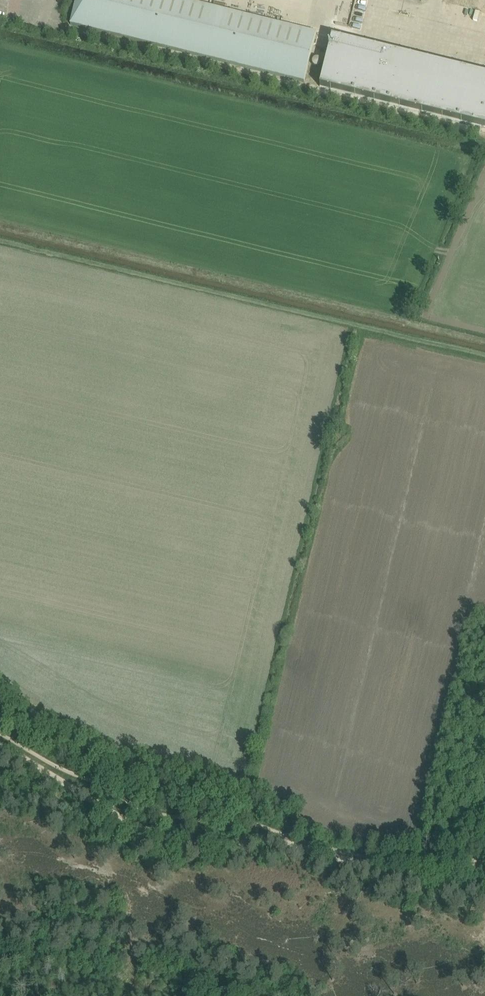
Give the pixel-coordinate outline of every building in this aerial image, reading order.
[(304,83),(316,34),(180,0),(76,0),(70,25),(304,83)] [(320,87),(484,127),(484,75),(332,38),(320,87)]
